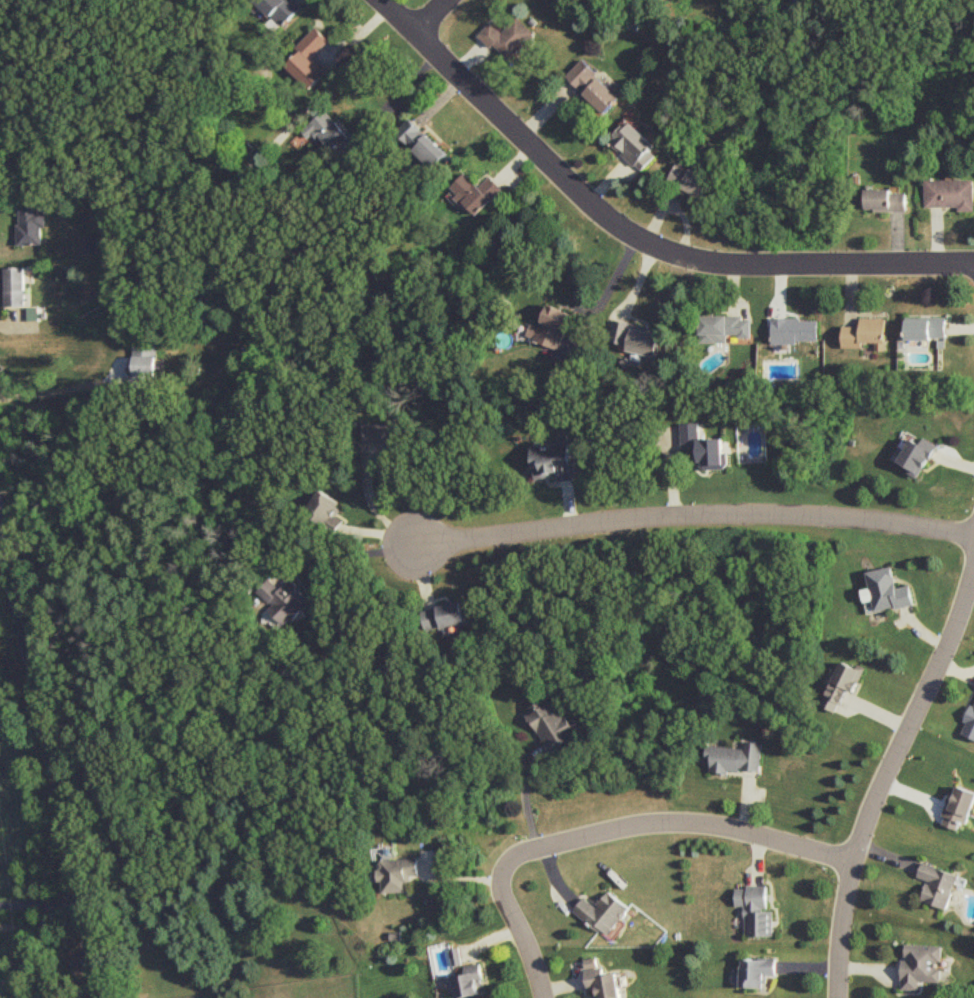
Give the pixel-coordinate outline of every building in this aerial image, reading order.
[(296,0),(259,0),(258,1),(282,26),(302,7),(296,0)] [(508,61),(534,33),(516,16),(502,31),(491,20),(479,33),(508,61)] [(296,46),(301,51),(287,65),(311,89),(328,72),(312,57),(329,39),(316,26),(296,46)] [(620,94),(581,59),(565,76),(604,112),(620,94)] [(362,145),(327,107),(302,130),(309,137),(317,130),(344,161),(362,145)] [(448,153),(411,118),(397,133),(434,168),(448,153)] [(655,155),(649,149),(654,145),(627,120),(608,140),(641,170),(655,155)] [(702,196),(710,176),(675,161),(667,180),(702,196)] [(480,185),(466,172),(451,187),(479,214),(504,188),(490,175),(480,185)] [(973,178),(924,179),(925,207),(958,206),(958,210),(973,210),(973,194),(973,178)] [(906,191),(892,191),(892,188),(866,188),(866,210),(906,210),(906,191)] [(19,244),(42,244),(42,228),(46,227),(45,209),(38,210),(38,199),(18,199),(19,244)] [(24,266),(3,267),(4,306),(26,305),(24,266)] [(572,312),(548,303),(540,325),(531,322),(526,336),(559,349),(572,312)] [(38,306),(27,306),(28,320),(39,320),(38,306)] [(700,315),(700,342),(726,341),(726,335),(750,335),(750,315),(700,315)] [(772,343),(798,344),(798,340),(818,340),(818,318),(772,317),(772,343)] [(886,350),(886,317),(860,317),(860,325),(843,325),(843,347),(863,347),(863,342),(876,342),(875,350),(886,350)] [(947,318),(907,317),(906,338),(946,338),(947,318)] [(656,355),(661,330),(613,320),(609,340),(627,344),(626,349),(656,355)] [(159,376),(160,339),(136,339),(135,376),(159,376)] [(401,421),(364,422),(364,442),(402,441),(401,421)] [(723,438),(700,439),(699,422),(681,422),(682,447),(699,446),(700,469),(727,468),(727,451),(724,451),(723,438)] [(534,476),(557,475),(558,481),(577,479),(576,453),(571,454),(570,432),(558,433),(559,443),(532,444),(534,476)] [(938,444),(923,436),(921,441),(912,436),(898,462),(910,468),(908,472),(920,478),(938,444)] [(337,514),(344,502),(321,489),(308,511),(338,529),(344,519),(337,514)] [(915,603),(911,584),(897,587),(893,566),(867,571),(870,587),(862,589),(864,601),(873,599),(876,611),(915,603)] [(258,591),(273,605),(269,609),(287,625),(311,599),(290,579),(282,588),(271,578),(258,591)] [(423,609),(427,630),(467,622),(462,600),(423,609)] [(822,705),(838,712),(849,689),(855,692),(866,669),(843,659),(822,705)] [(524,712),(550,753),(584,731),(574,716),(566,722),(549,696),(524,712)] [(961,733),(973,738),(973,703),(961,733)] [(707,743),(705,761),(710,761),(709,771),(728,773),(729,768),(760,771),(763,742),(744,740),(743,747),(707,743)] [(956,785),(951,802),(947,801),(940,824),(957,829),(959,822),(967,824),(973,801),(973,790),(956,785)] [(379,859),(380,881),(382,881),(383,892),(406,891),(405,881),(412,881),(412,875),(419,874),(418,858),(379,859)] [(920,899),(945,909),(959,875),(923,861),(917,877),(927,881),(920,899)] [(742,935),(771,935),(772,911),(765,911),(766,886),(734,885),(734,905),(743,906),(742,935)] [(628,907),(607,890),(595,906),(582,896),(572,910),(606,936),(628,907)] [(942,944),(906,943),(905,960),(901,960),(900,989),(919,990),(919,981),(940,981),(940,964),(941,964),(942,944)] [(617,972),(603,973),(602,967),(597,967),(596,957),(583,958),(587,989),(594,988),(595,997),(620,997),(617,972)] [(774,974),(774,958),(739,958),(739,985),(765,986),(766,974),(774,974)] [(457,997),(484,993),(478,962),(464,965),(465,974),(452,976),(457,997)]
